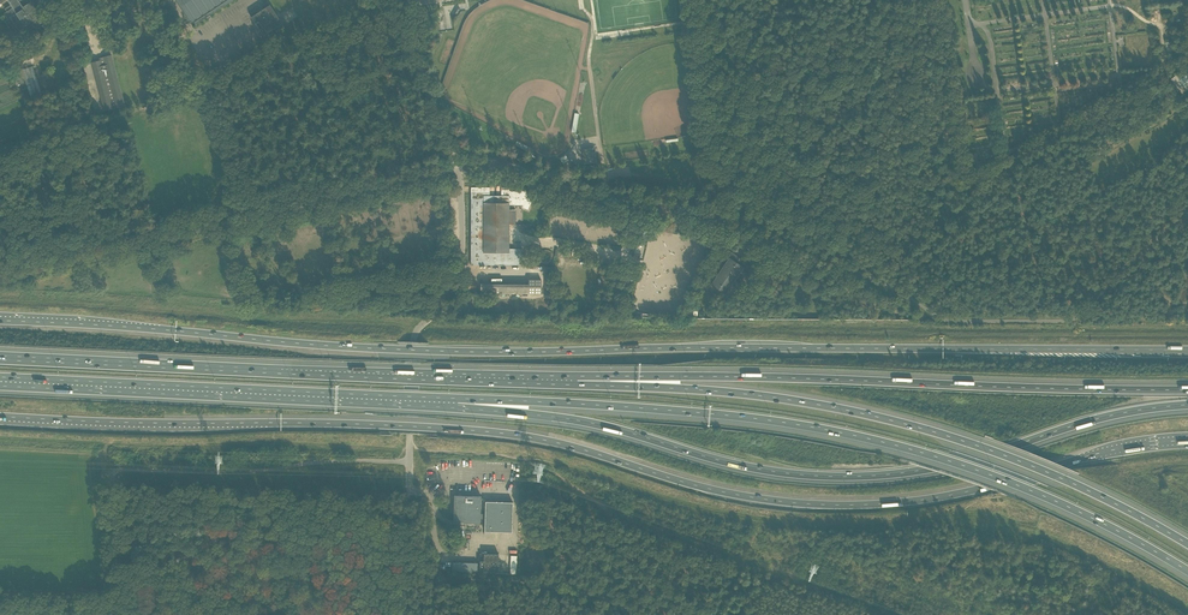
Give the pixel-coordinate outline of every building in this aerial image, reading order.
[(11,5),(5,9),(7,12),(4,13),(8,19),(5,21),(9,27),(12,25),(16,31),(18,29),(20,32),(26,28),(28,31),(34,27),(32,24),(38,20),(36,17),(39,16),(35,10),(41,6),(39,3),(42,1),(41,0),(30,0),(31,1),(23,7),(19,1),(20,0),(7,0),(11,5)] [(189,22),(192,20),(195,25),(233,0),(175,0),(189,22)] [(261,6),(263,9),(257,13),(255,10),(249,14),(255,23),(258,21),(262,27),(259,29),(265,39),(272,35),(270,32),(276,28),(278,31),(284,26),(268,2),(261,6)] [(92,62),(105,111),(125,105),(111,55),(103,57),(104,59),(92,62)] [(457,67),(450,65),(443,81),(451,84),(457,67)] [(25,79),(31,97),(42,94),(33,66),(21,70),(25,79)] [(20,67),(14,69),(18,81),(25,79),(21,70),(20,67)] [(1171,79),(1182,94),(1187,89),(1187,74),(1183,78),(1179,73),(1171,79)] [(594,148),(583,149),(585,164),(596,163),(594,148)] [(570,161),(566,154),(559,158),(563,165),(570,161)] [(502,187),(501,187),(501,196),(490,196),(490,187),(471,187),(471,199),(471,265),(521,265),(522,248),(509,248),(509,224),(515,224),(515,215),(509,214),(509,205),(523,205),(523,207),(527,209),(533,196),(518,189),(516,191),(509,191),(509,187),(502,187)] [(561,266),(563,250),(556,249),(554,265),(561,266)] [(720,271),(712,284),(725,293),(734,281),(739,284),(751,266),(741,259),(740,259),(738,258),(737,256),(732,253),(732,254),(727,250),(715,268),(720,271)] [(528,284),(528,294),(541,294),(541,279),(528,279),(528,284)] [(480,284),(480,293),(486,293),(499,293),(499,284),(486,284),(480,284)] [(528,294),(528,284),(499,284),(499,293),(528,294)] [(454,495),(453,522),(480,523),(480,519),(485,519),(484,531),(512,532),(513,502),(485,501),(485,514),(485,516),(480,516),(481,496),(454,495)] [(482,571),(497,572),(497,554),(483,554),(482,561),(479,561),(479,568),(482,568),(482,571)]
